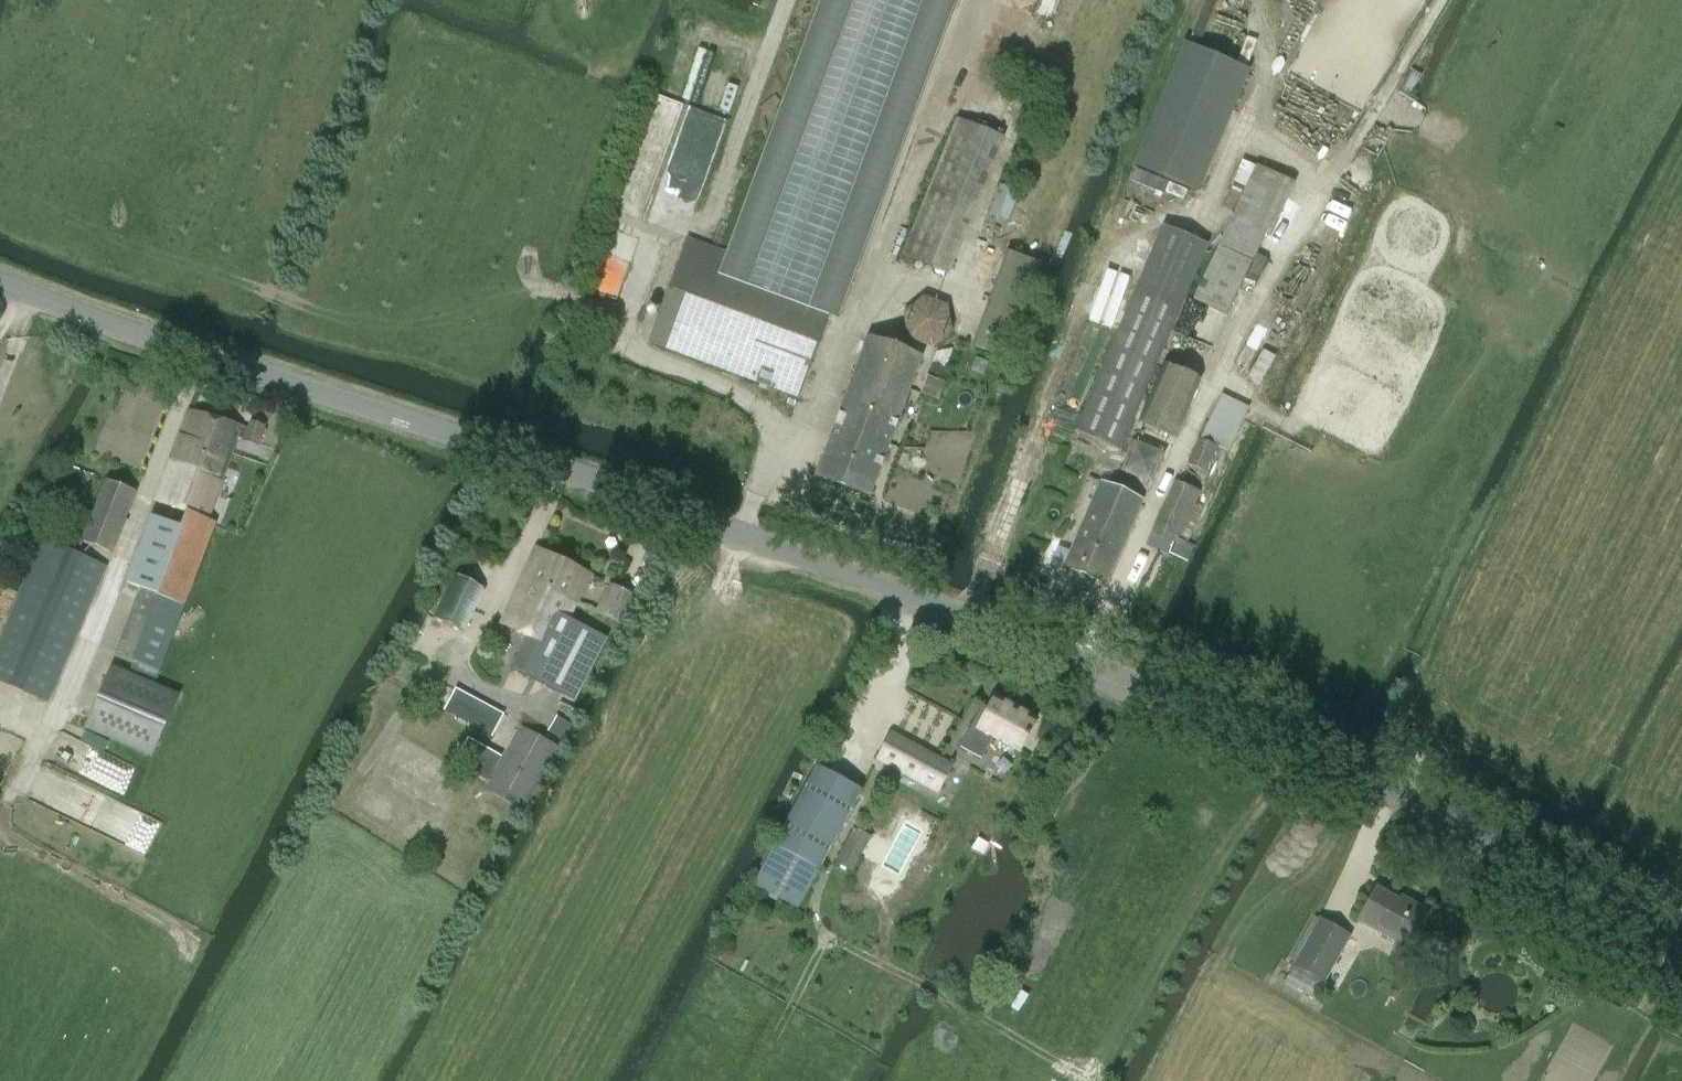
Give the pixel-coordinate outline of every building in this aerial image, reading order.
[(944,1),(940,0),(820,0),(727,253),(688,238),(649,342),(798,397),(944,1)] [(1202,35),(1217,0),(1206,0),(1193,32),(1202,35)] [(1136,166),(1131,179),(1161,192),(1167,179),(1196,192),(1248,70),(1185,44),(1134,165),(1136,166)] [(674,205),(689,210),(719,119),(658,99),(643,145),(644,145),(624,207),(646,214),(651,199),(673,207),(674,205)] [(948,273),(1004,137),(959,119),(903,254),(948,273)] [(1348,164),(1344,177),(1365,184),(1370,171),(1348,164)] [(1256,165),(1193,299),(1227,315),(1290,181),(1256,165)] [(1183,199),(1187,190),(1169,183),(1165,191),(1183,199)] [(1009,223),(1021,194),(1001,186),(989,215),(1009,223)] [(1121,450),(1206,249),(1161,230),(1076,431),(1121,450)] [(979,311),(1011,322),(1010,326),(1032,334),(1055,269),(1000,250),(979,311)] [(1095,284),(1081,319),(1104,328),(1118,292),(1095,284)] [(932,349),(953,331),(948,305),(922,296),(902,314),(907,340),(932,349)] [(895,426),(921,357),(867,337),(842,406),(895,426)] [(936,352),(933,363),(942,366),(945,367),(952,349),(936,352)] [(1273,358),(1263,352),(1247,381),(1257,386),(1273,358)] [(933,363),(930,372),(940,375),(942,366),(933,363)] [(1175,437),(1200,381),(1164,365),(1139,421),(1175,437)] [(937,399),(943,381),(925,376),(920,393),(937,399)] [(1218,393),(1198,438),(1226,450),(1245,405),(1218,393)] [(870,496),(895,426),(842,406),(816,476),(870,496)] [(208,519),(237,438),(258,445),(265,426),(250,421),(247,430),(189,409),(156,501),(186,512),(187,510),(208,519)] [(1206,471),(1217,447),(1198,439),(1188,463),(1206,471)] [(1150,482),(1162,455),(1135,444),(1124,470),(1150,482)] [(77,507),(64,540),(81,546),(83,542),(111,553),(136,491),(107,480),(94,514),(77,507)] [(1105,584),(1125,539),(1142,500),(1097,480),(1095,486),(1098,487),(1071,550),(1059,545),(1053,559),(1065,564),(1064,565),(1105,584)] [(1174,481),(1152,532),(1173,541),(1168,553),(1187,561),(1194,545),(1179,539),(1199,492),(1174,481)] [(187,510),(186,512),(181,527),(152,516),(127,583),(140,588),(115,654),(160,670),(176,627),(182,615),(215,521),(208,519),(187,510)] [(106,567),(42,540),(0,640),(0,680),(49,701),(106,567)] [(569,597),(577,600),(590,574),(536,547),(523,577),(568,599),(569,597)] [(444,569),(422,613),(462,632),(484,588),(444,569)] [(569,597),(568,599),(523,577),(501,624),(528,637),(513,669),(575,701),(607,638),(568,619),(577,600),(569,597)] [(621,624),(635,596),(610,584),(596,612),(621,624)] [(153,757),(180,694),(112,666),(85,728),(153,757)] [(492,736),(504,715),(443,681),(431,702),(492,736)] [(992,740),(1002,745),(1003,742),(1019,751),(1037,720),(994,697),(988,709),(983,707),(961,748),(981,759),(992,740)] [(522,810),(558,747),(521,726),(486,790),(522,810)] [(937,790),(950,766),(891,735),(879,758),(937,790)] [(488,780),(501,756),(468,738),(455,762),(488,780)] [(102,785),(121,793),(132,769),(113,761),(102,785)] [(47,768),(32,799),(148,854),(162,824),(68,779),(69,778),(47,768)] [(816,768),(754,884),(798,908),(859,795),(859,790),(816,768)] [(854,827),(835,863),(853,872),(871,837),(854,827)] [(1376,888),(1358,920),(1409,948),(1429,912),(1411,903),(1409,906),(1376,888)] [(1324,982),(1350,936),(1319,918),(1293,965),(1324,982)]
